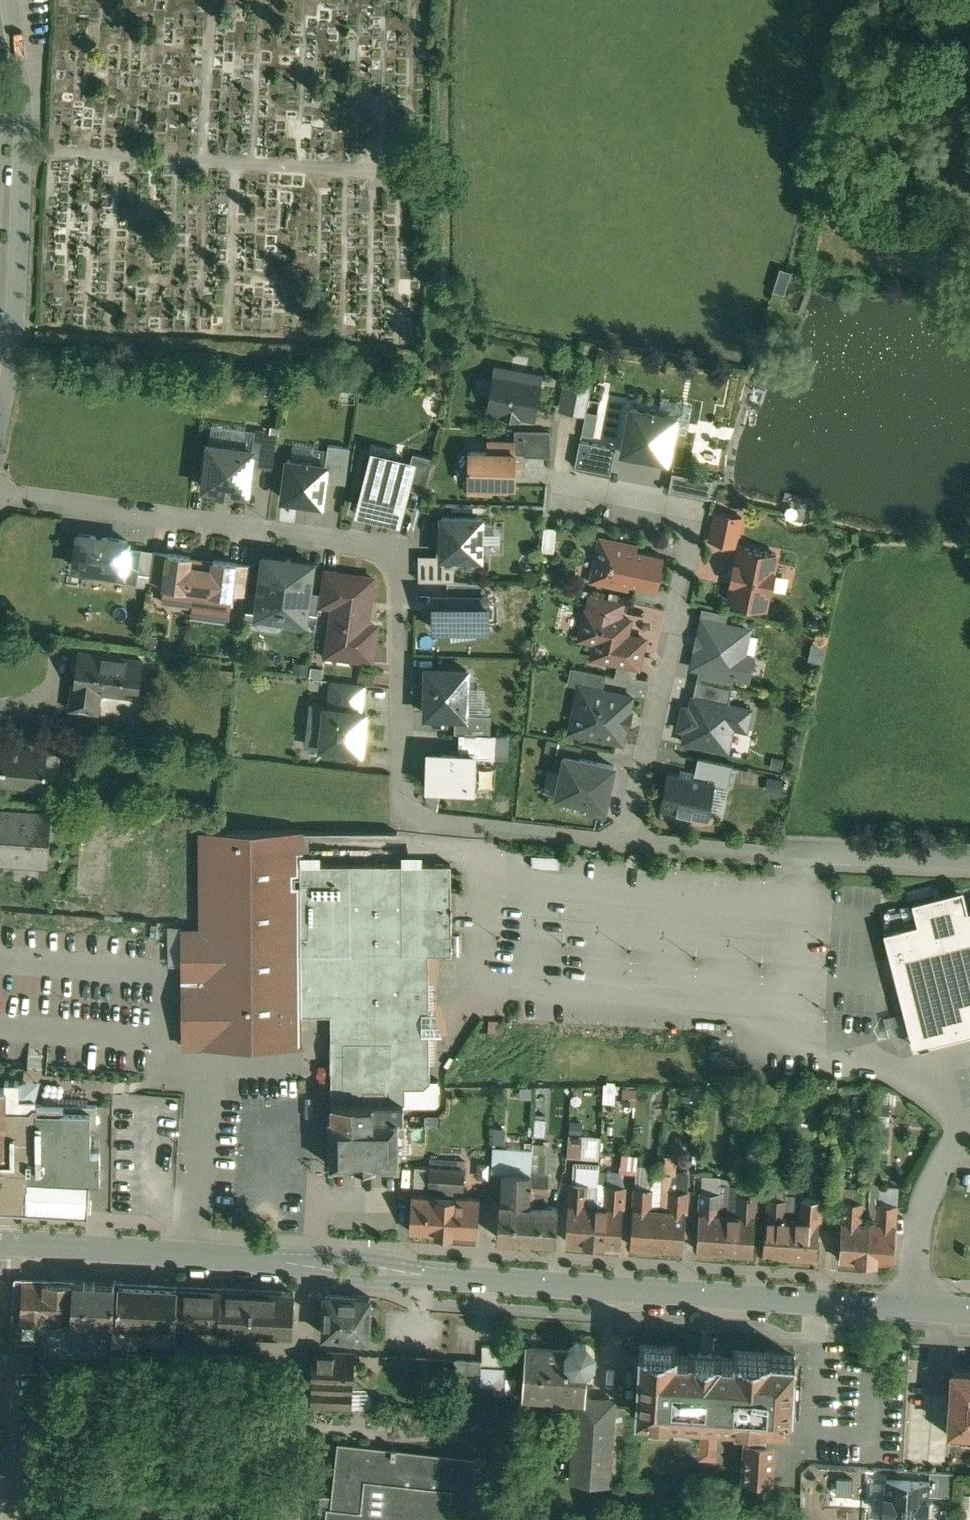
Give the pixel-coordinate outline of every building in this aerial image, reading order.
[(542,374),(495,366),(487,407),(503,410),(503,414),(518,417),(518,413),(535,416),(542,374)] [(649,410),(631,406),(623,450),(666,458),(674,415),(656,411),(657,408),(650,407),(649,410)] [(279,431),(255,428),(253,448),(251,464),(274,467),(279,431)] [(550,430),(515,428),(514,441),(516,441),(516,452),(524,452),(524,454),(550,455),(550,430)] [(616,446),(580,439),(575,465),(611,472),(616,446)] [(514,441),(487,440),(487,450),(468,450),(467,482),(492,483),(492,488),(508,488),(508,483),(515,484),(516,452),(516,441),(514,441)] [(253,448),(209,442),(204,486),(247,491),(251,464),(253,448)] [(350,445),(329,442),(326,462),(327,462),(325,478),(346,481),(350,445)] [(433,456),(413,450),(410,460),(412,460),(405,486),(424,491),(433,456)] [(383,471),(370,467),(363,494),(377,497),(374,511),(397,517),(400,505),(405,486),(412,460),(410,460),(388,454),(383,471)] [(326,462),(288,457),(283,496),(322,501),(325,478),(327,462),(326,462)] [(674,488),(715,496),(719,478),(677,470),(674,488)] [(742,515),(716,510),(710,538),(736,544),(742,515)] [(482,516),(442,515),(441,554),(445,554),(481,555),(482,516)] [(556,526),(544,525),(542,548),(554,550),(556,526)] [(128,540),(79,533),(75,561),(91,563),(90,569),(124,573),(127,548),(128,540)] [(638,543),(599,535),(589,580),(629,588),(630,582),(657,588),(664,554),(637,549),(638,543)] [(776,552),(741,544),(737,563),(734,563),(730,580),(733,580),(729,599),(764,607),(768,588),(771,588),(775,571),(772,571),(776,552)] [(123,580),(136,582),(141,550),(127,548),(124,573),(123,580)] [(168,553),(153,551),(149,581),(164,583),(168,553)] [(214,561),(190,558),(190,555),(168,552),(168,553),(164,583),(164,586),(175,587),(173,602),(208,606),(206,617),(228,620),(232,592),(236,562),(236,561),(214,559),(214,561)] [(313,561),(265,554),(260,590),(257,613),(282,617),(283,610),(305,613),(309,589),(313,561)] [(441,554),(419,554),(419,578),(436,579),(436,565),(444,566),(445,554),(441,554)] [(251,564),(236,562),(232,592),(247,594),(251,564)] [(444,566),(436,565),(436,579),(447,579),(453,579),(453,566),(444,566)] [(339,570),(324,568),(320,591),(319,604),(333,606),(338,571),(339,571),(339,570)] [(339,571),(338,571),(333,606),(328,645),(353,648),(352,657),(372,660),(376,629),(366,627),(373,576),(339,571)] [(453,579),(447,579),(447,594),(483,594),(483,580),(453,579)] [(260,590),(248,588),(245,618),(256,620),(257,613),(260,590)] [(320,591),(309,589),(305,613),(305,619),(316,621),(319,604),(320,591)] [(625,600),(590,592),(586,609),(621,616),(625,600)] [(447,594),(433,594),(433,626),(475,620),(476,626),(489,626),(489,594),(483,594),(447,594)] [(586,609),(580,637),(595,641),(594,647),(610,651),(608,660),(638,666),(645,637),(627,634),(630,618),(621,616),(586,609)] [(748,628),(703,618),(693,665),(699,667),(734,674),(747,677),(752,656),(743,654),(748,628)] [(141,660),(79,650),(71,708),(72,708),(73,701),(97,704),(99,689),(136,693),(136,695),(137,695),(142,658),(141,658),(141,660)] [(606,674),(571,666),(567,683),(579,685),(579,684),(603,689),(606,674)] [(467,668),(427,667),(426,713),(455,714),(466,714),(466,713),(467,668)] [(734,674),(699,667),(697,680),(732,688),(734,674)] [(366,683),(330,679),(327,706),(363,710),(366,683)] [(732,688),(697,680),(693,695),(728,703),(732,688)] [(603,689),(579,684),(579,685),(575,703),(586,705),(580,730),(603,735),(602,738),(623,742),(626,727),(629,727),(632,712),(629,711),(632,696),(603,689)] [(693,695),(692,695),(690,706),(682,705),(677,728),(685,729),(683,741),(728,750),(733,726),(747,729),(751,708),(728,703),(693,695)] [(327,706),(311,704),(308,725),(322,726),(320,747),(361,751),(365,710),(363,710),(327,706)] [(491,714),(466,713),(466,714),(455,714),(455,732),(491,733),(491,714)] [(71,718),(39,714),(37,727),(69,731),(71,718)] [(47,751),(4,747),(0,782),(30,785),(30,787),(39,787),(39,786),(43,787),(45,768),(58,770),(60,753),(47,752),(47,751)] [(476,755),(428,753),(427,785),(444,786),(444,788),(460,789),(460,781),(477,781),(478,764),(475,764),(476,755)] [(614,765),(565,755),(565,756),(556,796),(605,806),(614,765)] [(729,782),(732,766),(698,758),(694,774),(718,779),(729,782)] [(659,808),(709,819),(718,779),(694,774),(667,769),(659,808)] [(0,813),(0,877),(1,877),(2,873),(3,860),(43,862),(46,816),(0,813)] [(301,832),(201,833),(202,931),(182,932),(182,1003),(183,1003),(183,1017),(190,1024),(202,1024),(202,1026),(203,1026),(203,1031),(198,1031),(198,1046),(202,1046),(202,1048),(205,1048),(300,1047),(303,1047),(303,1046),(302,1046),(302,1016),(301,1016),(300,865),(301,865),(301,853),(301,832)] [(301,865),(300,865),(301,1016),(302,1016),(331,1016),(332,1103),(404,1103),(404,1108),(436,1108),(439,1105),(438,1082),(430,1082),(430,1073),(429,1033),(436,1033),(433,1023),(431,1013),(429,1013),(429,954),(452,954),(451,864),(301,865)] [(913,900),(919,922),(883,931),(913,1047),(951,1037),(969,1033),(969,908),(968,909),(963,888),(913,900)] [(35,1102),(36,1097),(35,1097),(35,1093),(31,1085),(27,1082),(23,1081),(19,1081),(19,1080),(5,1080),(5,1087),(0,1087),(0,1208),(90,1213),(90,1180),(100,1180),(100,1151),(91,1151),(91,1130),(97,1130),(97,1104),(35,1102)] [(332,1103),(331,1103),(331,1105),(332,1105),(331,1118),(329,1118),(330,1166),(398,1166),(398,1133),(404,1133),(404,1108),(404,1103),(332,1103)] [(465,1163),(430,1161),(428,1187),(437,1188),(437,1197),(452,1198),(453,1188),(463,1189),(465,1163)] [(522,1205),(500,1203),(498,1238),(527,1239),(531,1174),(514,1173),(512,1191),(523,1192),(522,1205)] [(547,1175),(531,1174),(527,1239),(556,1241),(558,1207),(545,1206),(547,1175)] [(587,1184),(571,1183),(567,1241),(584,1242),(584,1243),(594,1243),(596,1206),(586,1205),(587,1184)] [(625,1187),(607,1185),(605,1207),(596,1206),(594,1243),(604,1244),(621,1245),(625,1187)] [(652,1188),(635,1187),(631,1245),(647,1246),(647,1247),(657,1248),(660,1210),(650,1210),(652,1188)] [(687,1191),(669,1190),(667,1211),(660,1210),(657,1248),(667,1248),(683,1249),(687,1191)] [(720,1193),(702,1192),(698,1250),(714,1251),(725,1252),(728,1215),(718,1214),(720,1193)] [(757,1196),(739,1194),(737,1215),(728,1215),(725,1252),(736,1253),(736,1252),(753,1253),(757,1196)] [(437,1197),(412,1196),(410,1232),(476,1238),(478,1199),(452,1198),(437,1197)] [(769,1199),(768,1217),(766,1217),(763,1254),(780,1255),(780,1256),(790,1256),(793,1219),(785,1219),(786,1200),(769,1199)] [(801,1220),(793,1219),(790,1256),(800,1257),(800,1256),(817,1258),(820,1200),(803,1199),(801,1220)] [(861,1203),(844,1202),(840,1259),(855,1260),(855,1261),(866,1261),(869,1224),(860,1224),(861,1203)] [(896,1205),(875,1203),(873,1224),(869,1224),(866,1261),(874,1262),(874,1261),(892,1263),(896,1205)] [(48,1319),(21,1318),(22,1280),(14,1280),(14,1282),(14,1310),(12,1335),(14,1336),(20,1337),(20,1342),(44,1341),(45,1356),(112,1355),(112,1339),(111,1339),(112,1322),(48,1320),(48,1319)] [(115,1283),(22,1280),(21,1318),(48,1319),(48,1320),(112,1322),(114,1322),(114,1319),(115,1283)] [(177,1287),(119,1284),(118,1320),(114,1319),(114,1322),(112,1322),(111,1339),(112,1339),(137,1340),(138,1322),(150,1322),(149,1341),(174,1342),(177,1287)] [(293,1293),(177,1287),(175,1322),(191,1323),(218,1323),(218,1329),(291,1333),(293,1293)] [(369,1298),(325,1295),(323,1335),(367,1338),(368,1326),(370,1326),(371,1310),(369,1310),(369,1298)] [(191,1323),(175,1322),(174,1342),(196,1343),(197,1330),(191,1330),(191,1323)] [(567,1348),(526,1345),(523,1395),(578,1399),(583,1399),(583,1398),(585,1368),(594,1362),(594,1350),(587,1341),(576,1341),(567,1348)] [(501,1363),(502,1345),(485,1344),(485,1363),(501,1363)] [(689,1355),(675,1354),(676,1347),(640,1344),(636,1413),(702,1417),(701,1428),(700,1441),(715,1442),(716,1429),(716,1417),(745,1419),(742,1477),(773,1480),(776,1440),(765,1440),(766,1420),(790,1421),(791,1410),(793,1410),(795,1367),(794,1367),(795,1355),(770,1354),(770,1352),(735,1350),(734,1358),(720,1357),(720,1355),(689,1353),(689,1355)] [(354,1354),(313,1353),(312,1385),(313,1385),(312,1405),(351,1407),(352,1388),(353,1388),(354,1354)] [(458,1385),(498,1386),(498,1394),(511,1394),(511,1361),(458,1361),(458,1385)] [(953,1368),(951,1403),(948,1436),(969,1437),(969,1369),(953,1368)] [(611,1399),(583,1398),(583,1399),(578,1399),(572,1479),(608,1482),(612,1431),(608,1430),(610,1404),(611,1399)] [(907,1400),(903,1469),(930,1471),(954,1472),(969,1473),(969,1437),(948,1436),(951,1403),(907,1400)] [(630,1405),(610,1404),(608,1430),(612,1431),(628,1431),(630,1405)] [(340,1446),(334,1499),(323,1498),(321,1510),(329,1511),(328,1519),(388,1519),(388,1518),(406,1519),(414,1519),(414,1513),(447,1516),(447,1515),(465,1517),(466,1514),(468,1515),(474,1460),(396,1451),(396,1449),(392,1448),(392,1451),(340,1446)] [(954,1472),(930,1471),(929,1483),(928,1483),(927,1495),(952,1496),(954,1472)] [(886,1480),(885,1497),(884,1497),(883,1515),(884,1515),(884,1519),(926,1519),(926,1518),(927,1518),(928,1500),(927,1500),(927,1495),(928,1483),(886,1480)]
